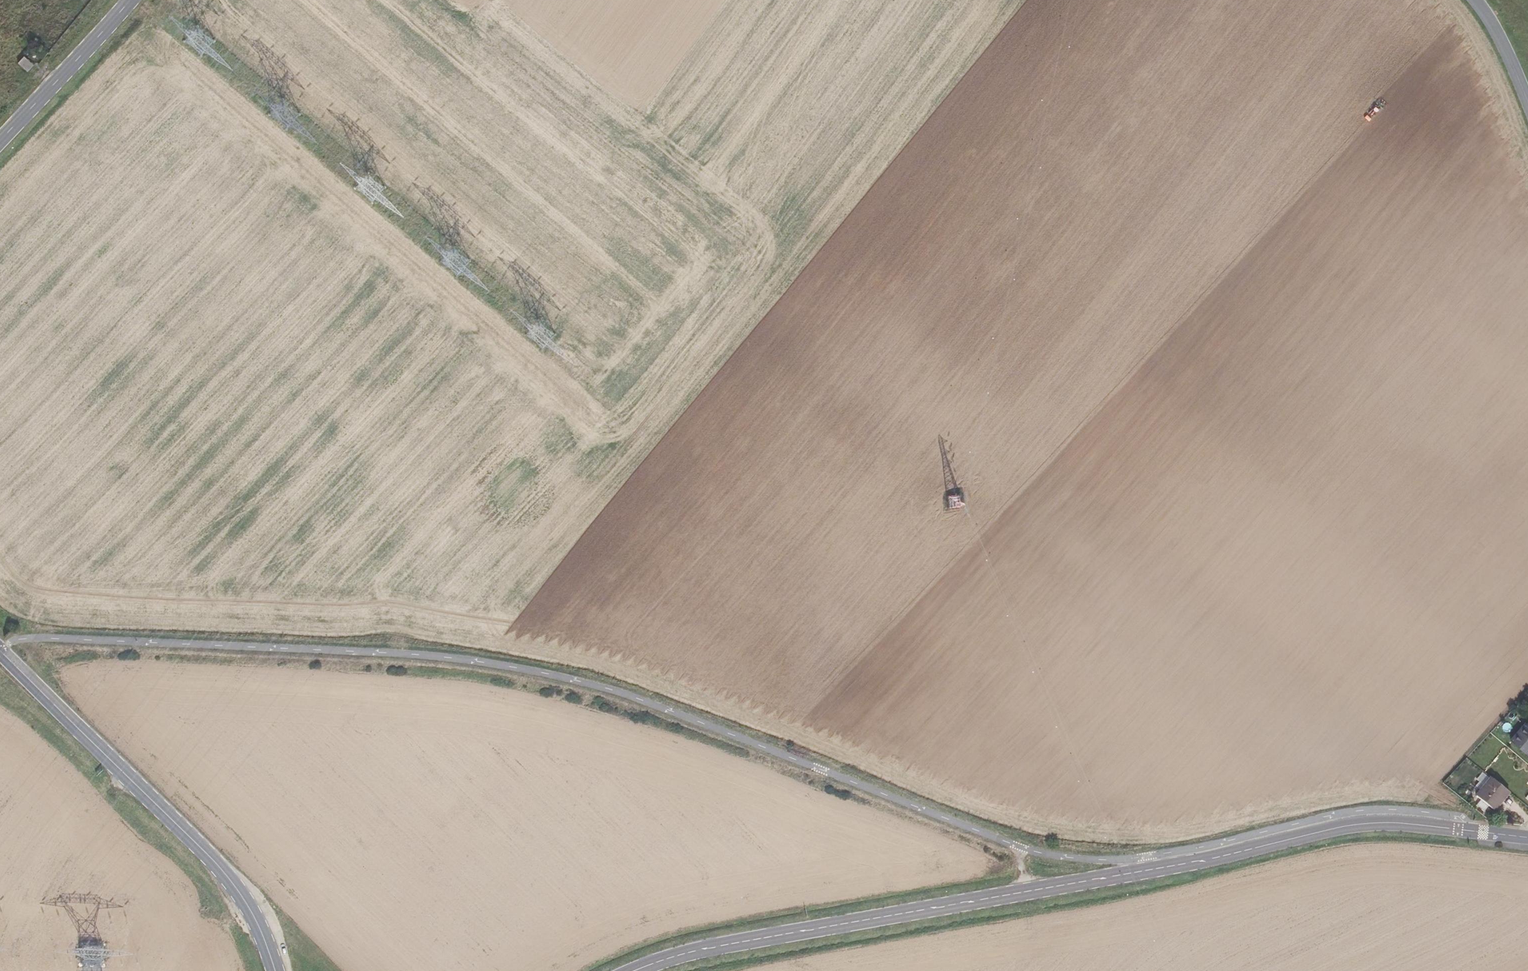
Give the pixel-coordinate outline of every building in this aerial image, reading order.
[(29,73),(35,66),(26,56),(20,63),(29,73)] [(1525,725),(1511,742),(1527,756),(1527,728),(1525,725)] [(1495,811),(1510,792),(1488,774),(1486,775),(1484,774),(1480,778),(1482,780),(1476,788),(1481,791),(1477,796),(1495,811)]
